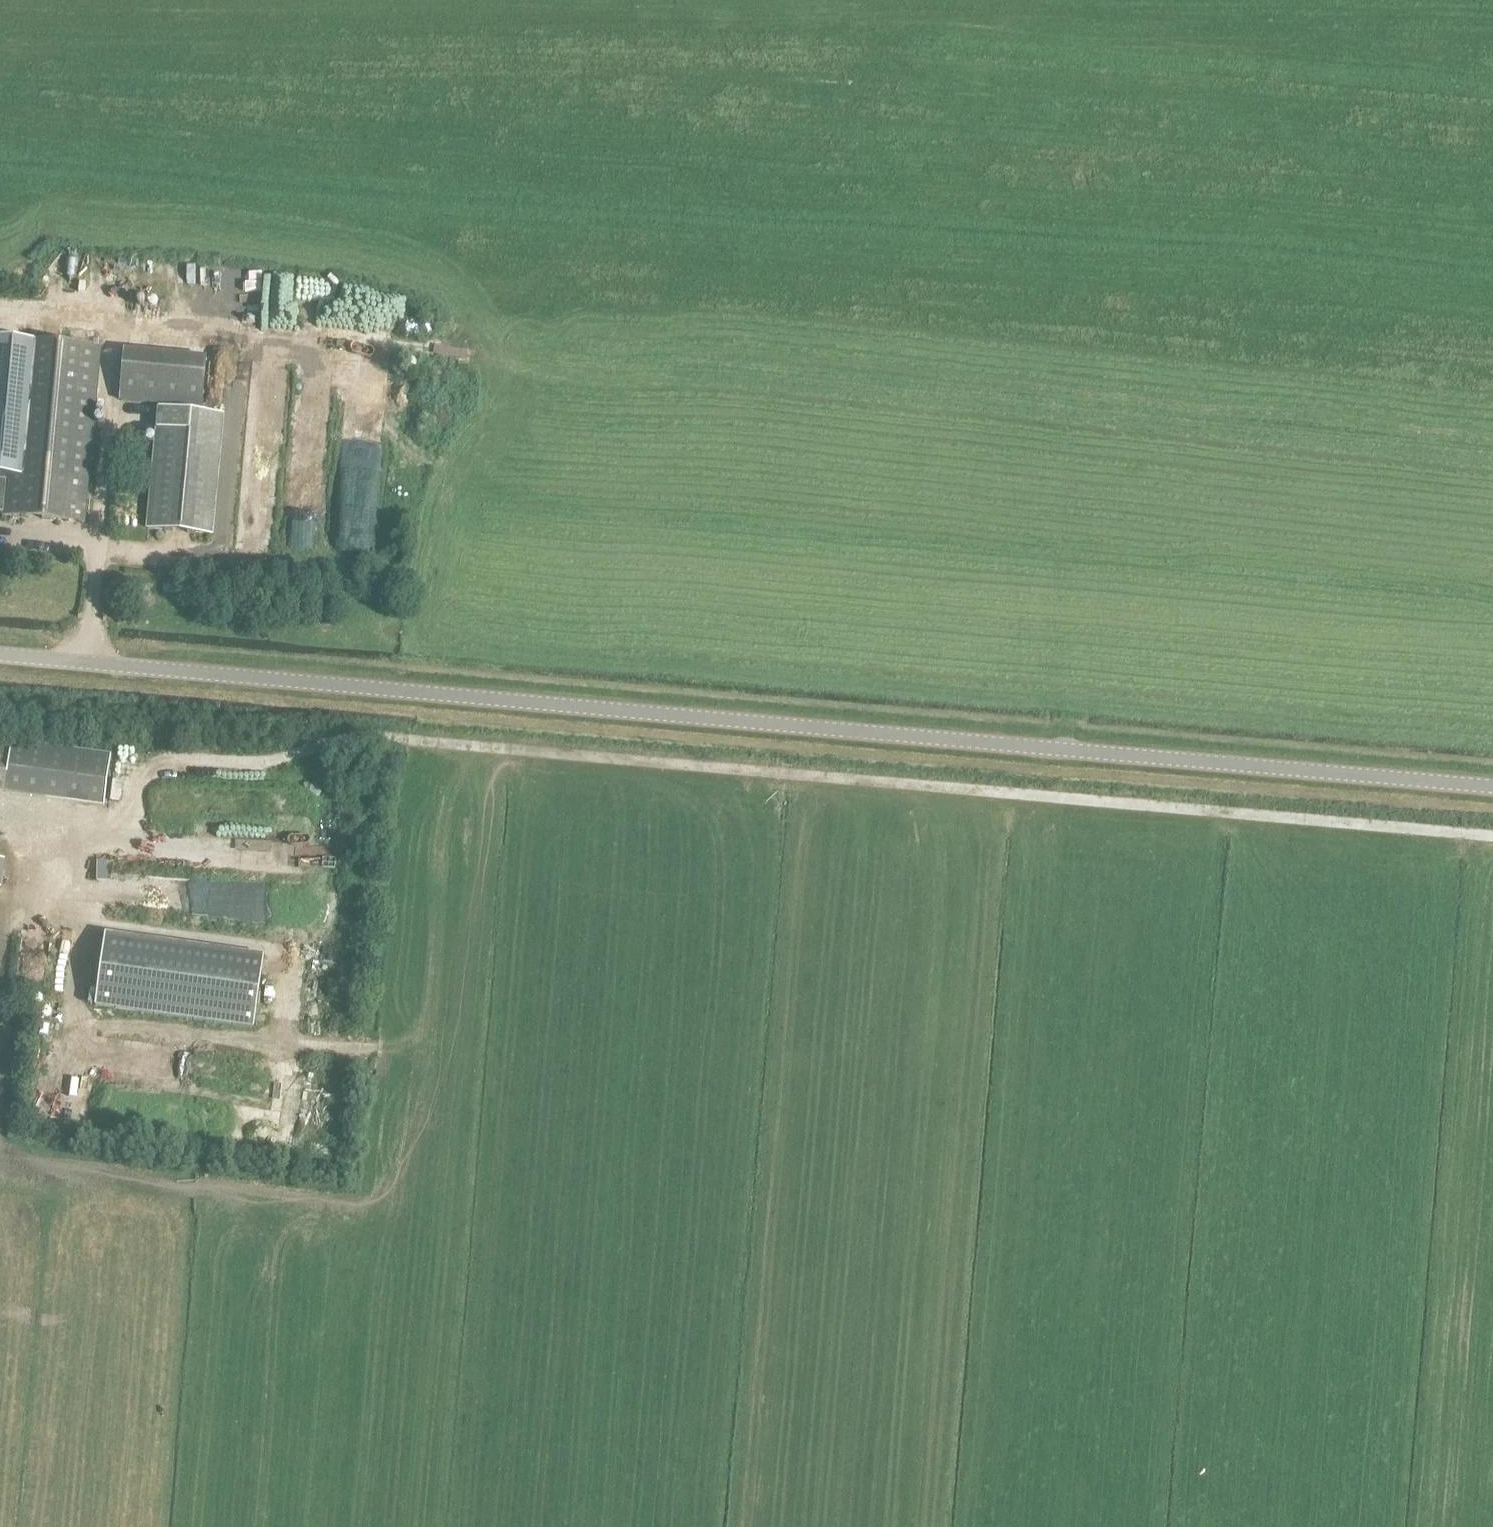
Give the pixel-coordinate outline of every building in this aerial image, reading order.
[(2,515),(85,523),(101,349),(18,341),(5,480),(0,480),(0,513),(2,513),(2,515)] [(120,401),(201,408),(206,358),(124,351),(120,401)] [(219,417),(159,412),(149,530),(209,535),(219,417)] [(112,755),(12,741),(11,750),(0,748),(0,790),(5,790),(105,804),(112,755)] [(5,864),(2,884),(12,885),(15,866),(5,864)] [(262,959),(106,938),(96,1008),(253,1029),(262,959)]
